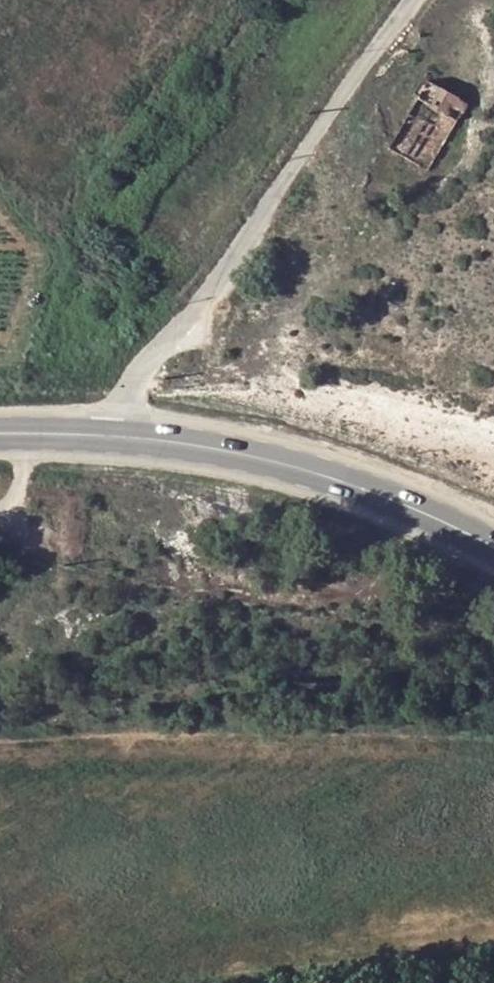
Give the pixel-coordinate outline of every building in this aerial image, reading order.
[(463,146),(427,119),(384,176),(419,203),(463,146)]
